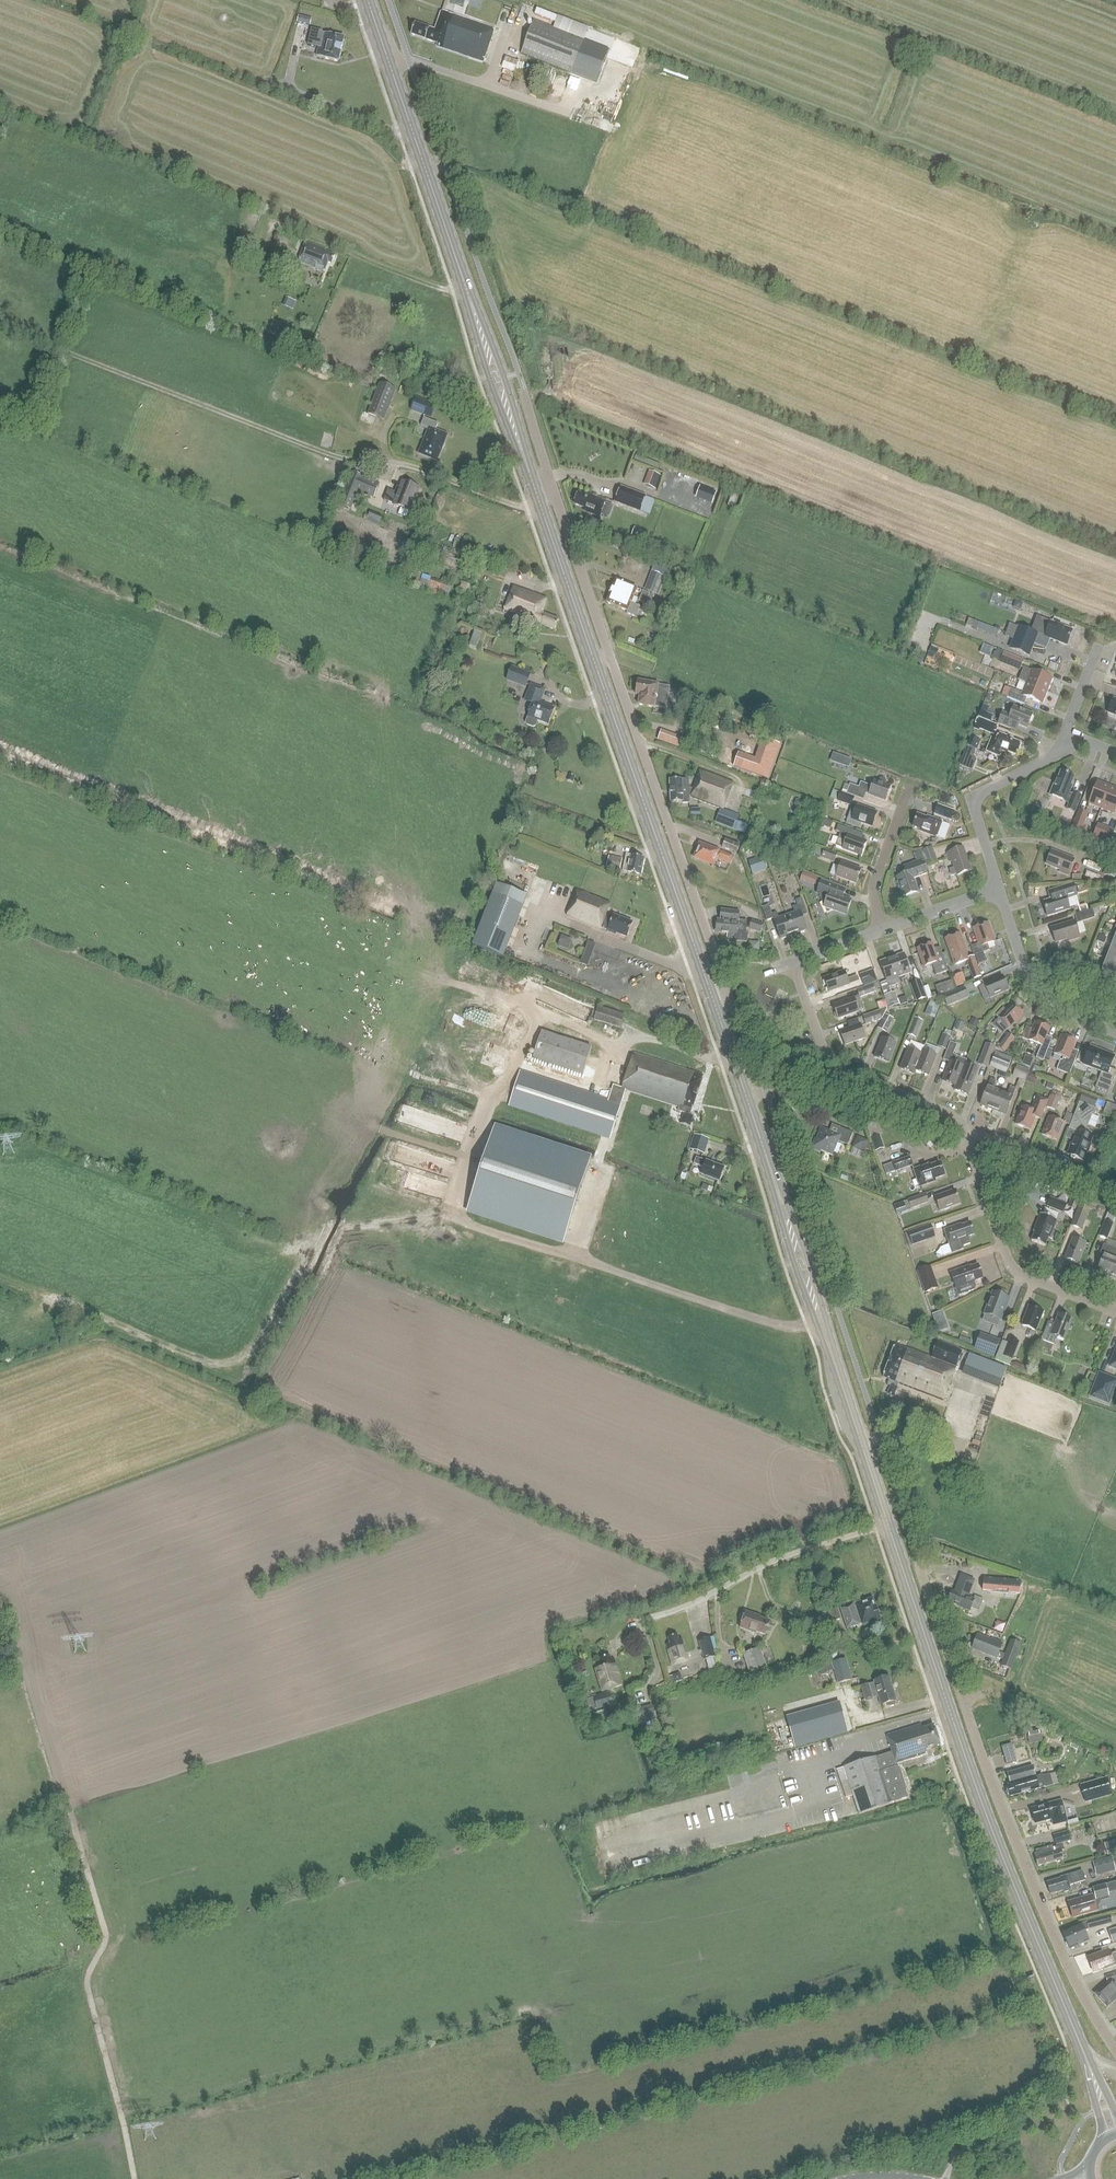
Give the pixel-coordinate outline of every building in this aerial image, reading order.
[(484,62),(495,29),(442,10),(435,30),(415,23),(411,34),(438,43),(437,46),(484,62)] [(310,25),(311,18),(298,16),(297,23),(310,25)] [(533,21),(521,54),(571,73),(597,83),(609,50),(584,40),(533,21)] [(311,29),(307,45),(319,48),(317,56),(339,61),(344,38),(322,33),(323,32),(311,29)] [(325,271),(328,262),(332,263),(335,255),(326,252),(326,250),(306,242),(299,261),(325,271)] [(285,307),(293,310),(296,302),(288,298),(285,307)] [(379,375),(388,378),(392,366),(383,362),(379,375)] [(368,414),(385,419),(396,389),(379,383),(368,414)] [(436,405),(416,397),(411,407),(432,415),(436,405)] [(435,430),(438,423),(424,417),(421,425),(429,428),(419,453),(436,460),(447,435),(435,430)] [(646,484),(659,488),(663,473),(650,470),(646,484)] [(349,508),(356,489),(375,496),(379,484),(351,473),(339,504),(349,508)] [(410,511),(419,488),(403,482),(398,493),(388,489),(383,500),(394,504),(393,505),(410,511)] [(639,511),(645,496),(621,487),(615,502),(639,511)] [(584,508),(584,510),(599,516),(605,500),(590,494),(589,497),(578,493),(574,504),(584,508)] [(372,513),(369,519),(382,524),(384,517),(372,513)] [(645,542),(648,536),(641,533),(638,539),(645,542)] [(656,594),(663,576),(651,572),(644,590),(656,594)] [(424,576),(420,588),(450,598),(453,585),(424,576)] [(641,590),(615,580),(606,603),(627,611),(626,613),(636,617),(640,606),(631,603),(636,592),(640,593),(641,590)] [(464,581),(460,593),(468,596),(473,584),(464,581)] [(558,619),(542,613),(547,599),(513,587),(504,611),(533,622),(532,624),(541,627),(542,625),(554,630),(558,619)] [(645,604),(649,594),(643,591),(639,601),(645,604)] [(999,636),(1002,629),(972,618),(969,624),(999,636)] [(1045,637),(1066,645),(1072,630),(1043,619),(1037,634),(1038,634),(1045,637)] [(1029,656),(1038,634),(1037,634),(1018,627),(1010,648),(1029,656)] [(475,632),(473,645),(487,647),(489,633),(475,632)] [(990,657),(993,648),(983,644),(980,653),(990,657)] [(934,656),(936,656),(939,650),(931,646),(928,653),(929,653),(934,656)] [(1024,660),(1004,652),(1000,663),(1020,671),(1024,660)] [(525,687),(530,673),(511,666),(506,680),(525,687)] [(1018,680),(1027,683),(1047,691),(1052,678),(1023,667),(1018,680)] [(638,681),(636,695),(640,696),(638,704),(655,707),(655,706),(666,708),(670,687),(659,685),(659,684),(638,681)] [(1047,691),(1027,683),(1022,693),(1011,688),(1007,697),(1024,704),(1027,698),(1042,703),(1047,691)] [(549,725),(555,708),(542,704),(542,702),(541,702),(546,690),(531,685),(525,700),(534,703),(526,723),(528,725),(534,727),(536,727),(538,721),(549,725)] [(1113,698),(1107,713),(1115,716),(1115,699),(1113,698)] [(1019,725),(1027,728),(1033,714),(1013,706),(1009,717),(1002,714),(998,724),(1016,731),(1019,725)] [(978,717),(991,721),(993,715),(980,710),(978,717)] [(994,735),(998,726),(978,718),(973,729),(978,731),(979,728),(994,735)] [(986,751),(999,756),(1001,751),(1007,753),(1007,751),(1016,755),(1021,743),(1012,740),(1012,738),(999,733),(996,740),(991,738),(986,751)] [(967,746),(977,750),(981,740),(971,736),(967,746)] [(838,764),(841,756),(833,753),(830,761),(838,764)] [(758,762),(742,755),(737,767),(770,780),(775,768),(758,762)] [(973,762),(962,758),(959,765),(970,770),(973,762)] [(738,815),(723,809),(733,783),(699,770),(692,789),(688,787),(688,779),(669,780),(670,802),(683,802),(682,803),(689,803),(689,797),(693,798),(694,799),(720,809),(716,822),(733,828),(738,815)] [(1057,780),(1056,780),(1050,795),(1066,802),(1066,800),(1070,802),(1067,809),(1074,812),(1081,796),(1073,793),(1072,795),(1069,794),(1070,792),(1068,791),(1074,777),(1061,772),(1057,780)] [(573,782),(575,776),(569,774),(567,780),(573,782)] [(864,800),(866,794),(885,801),(890,786),(885,784),(886,782),(885,779),(882,778),(879,779),(878,782),(873,780),(871,786),(861,782),(859,787),(850,783),(846,794),(864,800)] [(1089,803),(1101,809),(1110,787),(1097,782),(1089,803)] [(1110,787),(1101,809),(1114,813),(1115,808),(1115,789),(1110,787)] [(838,800),(850,805),(853,797),(841,793),(838,800)] [(796,800),(794,804),(796,808),(800,810),(803,808),(805,804),(804,800),(800,799),(796,800)] [(846,822),(860,827),(861,823),(871,827),(877,812),(857,805),(855,811),(852,810),(847,822),(846,822)] [(934,814),(951,821),(954,811),(937,805),(934,814)] [(1069,833),(1079,837),(1088,813),(1078,809),(1069,833)] [(920,830),(919,831),(936,838),(936,837),(944,840),(949,825),(942,822),(932,818),(931,820),(917,814),(912,827),(920,830)] [(833,822),(824,818),(822,825),(831,829),(833,822)] [(1092,837),(1109,844),(1115,830),(1098,823),(1092,837)] [(529,828),(519,824),(517,830),(526,834),(529,828)] [(836,831),(840,832),(835,846),(861,855),(866,842),(853,837),(855,831),(838,825),(836,831)] [(740,844),(726,838),(722,847),(737,853),(740,844)] [(713,865),(715,858),(730,864),(733,856),(711,847),(711,849),(700,844),(695,858),(713,865)] [(821,857),(823,849),(814,846),(811,854),(821,857)] [(1107,852),(1114,855),(1115,850),(1115,849),(1110,846),(1107,852)] [(937,861),(932,847),(920,851),(925,865),(937,861)] [(963,848),(947,854),(950,862),(952,861),(954,867),(949,869),(951,876),(956,874),(957,876),(971,871),(963,848)] [(821,857),(833,862),(836,854),(824,849),(821,857)] [(1073,860),(1050,851),(1045,864),(1059,870),(1058,872),(1067,875),(1073,860)] [(641,874),(644,858),(626,855),(623,871),(641,874)] [(606,867),(620,870),(622,860),(608,856),(606,867)] [(767,869),(766,864),(763,856),(747,861),(752,874),(767,869)] [(906,874),(896,877),(903,897),(918,892),(913,878),(927,873),(923,859),(906,865),(904,866),(906,874)] [(1109,859),(1102,875),(1115,880),(1115,862),(1109,859)] [(861,869),(841,862),(836,876),(855,883),(861,869)] [(818,891),(821,892),(824,900),(821,901),(827,913),(833,910),(845,914),(849,900),(842,898),(845,890),(821,881),(819,887),(818,891)] [(1043,902),(1047,916),(1069,910),(1066,899),(1077,896),(1073,884),(1049,891),(1051,899),(1043,902)] [(612,919),(605,916),(610,903),(577,890),(575,894),(577,894),(572,907),(570,906),(567,915),(600,928),(600,927),(607,930),(607,931),(616,935),(616,933),(626,937),(632,923),(613,915),(612,919)] [(492,894),(472,946),(503,958),(523,906),(492,894)] [(797,905),(792,907),(795,913),(787,916),(793,934),(806,930),(801,917),(807,914),(801,898),(795,900),(797,905)] [(781,939),(793,934),(787,916),(779,919),(777,912),(772,914),(769,905),(762,907),(766,921),(773,918),(781,939)] [(1074,914),(1077,923),(1094,918),(1092,909),(1074,914)] [(740,912),(721,910),(720,920),(717,920),(716,932),(727,934),(727,938),(735,939),(734,941),(747,942),(748,933),(746,932),(747,921),(739,920),(740,912)] [(763,924),(752,921),(750,929),(760,932),(763,924)] [(1069,941),(1079,938),(1074,921),(1051,929),(1055,942),(1068,939),(1069,941)] [(974,929),(979,944),(972,946),(978,965),(986,962),(983,953),(989,950),(987,944),(995,942),(988,923),(974,929)] [(973,980),(981,977),(974,957),(968,958),(966,952),(960,934),(945,939),(955,965),(966,961),(973,980)] [(565,935),(560,945),(569,949),(574,939),(565,935)] [(583,963),(591,965),(598,943),(590,941),(583,963)] [(936,957),(932,943),(917,949),(924,967),(932,964),(936,975),(948,971),(942,955),(936,957)] [(1111,946),(1106,958),(1115,962),(1115,949),(1111,946)] [(911,973),(904,953),(892,958),(899,977),(911,973)] [(898,977),(899,977),(892,958),(880,962),(889,988),(901,983),(898,977)] [(1106,958),(1101,970),(1115,976),(1115,962),(1106,958)] [(849,985),(859,981),(857,976),(847,979),(844,971),(824,978),(829,992),(849,985)] [(877,981),(874,971),(860,976),(864,986),(877,981)] [(990,998),(1008,990),(1003,976),(984,984),(990,998)] [(955,989),(952,980),(946,982),(949,991),(955,989)] [(918,1000),(926,997),(920,981),(912,983),(918,1000)] [(876,991),(873,984),(858,989),(861,997),(876,991)] [(943,997),(947,1006),(958,1001),(957,999),(967,995),(964,988),(943,997)] [(888,1006),(896,1003),(893,992),(885,995),(888,1006)] [(864,1008),(862,1003),(860,1002),(858,996),(833,1005),(838,1019),(863,1010),(864,1008)] [(933,1000),(927,1014),(937,1018),(943,1004),(933,1000)] [(996,1015),(998,1017),(1009,1028),(1023,1014),(1012,1004),(1006,1010),(1003,1007),(996,1015)] [(598,1007),(594,1020),(619,1028),(623,1015),(598,1007)] [(887,1009),(886,1007),(864,1016),(867,1024),(882,1019),(887,1009)] [(521,1018),(520,1016),(517,1014),(515,1013),(512,1012),(510,1011),(507,1011),(504,1011),(502,1012),(499,1013),(497,1015),(495,1017),(493,1019),(492,1021),(491,1024),(490,1027),(490,1030),(491,1032),(492,1035),(493,1037),(495,1040),(497,1041),(499,1043),(502,1044),(505,1045),(507,1045),(510,1045),(513,1044),(515,1043),(518,1042),(520,1040),(521,1037),(523,1035),(524,1032),(524,1030),(524,1029),(524,1025),(523,1022),(521,1018)] [(893,1018),(885,1014),(878,1028),(885,1032),(893,1018)] [(980,1022),(972,1017),(968,1024),(976,1028),(980,1022)] [(916,1037),(922,1021),(915,1018),(909,1034),(916,1037)] [(964,1024),(957,1021),(954,1030),(961,1032),(964,1024)] [(1022,1038),(1041,1045),(1036,1058),(1043,1061),(1050,1045),(1044,1042),(1049,1028),(1035,1022),(1032,1029),(1026,1027),(1022,1038)] [(840,1031),(845,1045),(865,1038),(860,1024),(840,1031)] [(592,1048),(541,1032),(533,1058),(583,1074),(592,1048)] [(938,1047),(946,1050),(951,1037),(943,1034),(938,1047)] [(1014,1039),(1008,1034),(998,1047),(1004,1052),(1014,1039)] [(1076,1058),(1070,1055),(1075,1041),(1061,1036),(1054,1054),(1063,1057),(1062,1060),(1060,1060),(1056,1070),(1069,1075),(1076,1058)] [(896,1043),(882,1038),(874,1057),(889,1063),(896,1043)] [(942,1081),(955,1086),(966,1061),(957,1057),(957,1056),(953,1054),(957,1045),(951,1042),(944,1059),(950,1061),(942,1081)] [(987,1044),(983,1054),(985,1055),(981,1065),(988,1068),(996,1047),(987,1044)] [(1083,1064),(1102,1071),(1095,1088),(1108,1093),(1115,1073),(1109,1071),(1114,1056),(1090,1047),(1083,1064)] [(922,1054),(921,1054),(908,1048),(900,1069),(914,1074),(915,1071),(922,1054)] [(921,1054),(922,1054),(915,1071),(928,1076),(937,1056),(923,1050),(921,1054)] [(608,1100),(520,1072),(509,1105),(610,1138),(621,1104),(620,1104),(624,1090),(678,1108),(677,1111),(683,1113),(680,1123),(689,1126),(693,1116),(690,1115),(703,1075),(634,1053),(622,1089),(613,1086),(608,1100)] [(990,1067),(1006,1073),(1012,1059),(996,1053),(990,1067)] [(1032,1066),(1035,1058),(1027,1055),(1025,1063),(1032,1066)] [(966,1061),(955,1086),(955,1087),(954,1090),(968,1095),(978,1069),(965,1064),(966,1061)] [(1017,1065),(1012,1076),(1025,1081),(1029,1070),(1017,1065)] [(980,1105),(993,1110),(1000,1092),(993,1089),(996,1081),(991,1079),(980,1105)] [(1016,1088),(1010,1086),(1007,1094),(1000,1092),(993,1110),(1005,1115),(1016,1088)] [(1055,1110),(1059,1098),(1051,1095),(1046,1107),(1055,1110)] [(1082,1095),(1079,1102),(1095,1108),(1097,1101),(1082,1095)] [(1031,1110),(1022,1107),(1015,1125),(1030,1130),(1035,1117),(1040,1119),(1048,1100),(1036,1096),(1031,1110)] [(1093,1137),(1084,1134),(1094,1108),(1079,1102),(1069,1128),(1076,1131),(1067,1154),(1071,1156),(1070,1157),(1074,1159),(1075,1157),(1083,1161),(1087,1152),(1088,1153),(1091,1145),(1090,1145),(1093,1137)] [(1056,1141),(1063,1122),(1049,1117),(1042,1135),(1056,1141)] [(832,1155),(838,1141),(848,1145),(853,1133),(839,1127),(836,1134),(821,1128),(816,1139),(815,1139),(811,1148),(820,1152),(821,1150),(832,1155)] [(1101,1127),(1098,1133),(1106,1136),(1108,1130),(1101,1127)] [(494,1128),(468,1210),(563,1241),(590,1159),(494,1128)] [(705,1154),(709,1139),(693,1135),(689,1150),(705,1154)] [(870,1138),(875,1152),(884,1148),(879,1135),(870,1138)] [(852,1148),(864,1153),(865,1149),(867,1143),(868,1141),(856,1136),(852,1148)] [(409,1163),(412,1147),(392,1144),(389,1159),(409,1163)] [(895,1172),(913,1166),(909,1156),(892,1163),(895,1172)] [(696,1158),(694,1164),(703,1168),(701,1174),(719,1181),(724,1168),(696,1158)] [(388,1160),(382,1180),(445,1200),(452,1177),(439,1173),(442,1165),(441,1165),(442,1161),(434,1159),(429,1173),(388,1160)] [(930,1164),(913,1170),(919,1187),(936,1181),(935,1179),(944,1176),(939,1162),(930,1166),(930,1164)] [(940,1211),(960,1204),(955,1190),(935,1197),(940,1211)] [(908,1200),(911,1208),(927,1202),(924,1194),(908,1200)] [(1066,1204),(1050,1198),(1047,1206),(1063,1212),(1066,1204)] [(1075,1209),(1078,1203),(1070,1200),(1068,1206),(1075,1209)] [(1090,1209),(1080,1205),(1071,1225),(1081,1229),(1090,1209)] [(1035,1227),(1037,1227),(1031,1241),(1045,1246),(1048,1238),(1049,1238),(1057,1219),(1041,1213),(1035,1227)] [(1100,1237),(1107,1240),(1113,1223),(1106,1220),(1100,1237)] [(961,1224),(944,1230),(951,1253),(963,1249),(962,1246),(970,1244),(968,1237),(974,1235),(970,1223),(961,1226),(961,1224)] [(934,1234),(930,1224),(908,1232),(912,1245),(925,1240),(924,1237),(934,1234)] [(1078,1264),(1086,1244),(1073,1238),(1065,1259),(1078,1264)] [(1108,1276),(1115,1256),(1115,1250),(1104,1245),(1099,1256),(1102,1257),(1097,1271),(1108,1276)] [(975,1282),(974,1281),(983,1278),(978,1265),(964,1269),(963,1268),(950,1273),(958,1295),(974,1290),(975,1286),(974,1283),(975,1282)] [(938,1288),(930,1266),(917,1271),(925,1293),(938,1288)] [(433,1275),(432,1282),(455,1285),(455,1278),(433,1275)] [(991,1324),(998,1327),(1008,1298),(993,1292),(991,1300),(989,1299),(986,1307),(988,1308),(985,1315),(994,1318),(991,1324)] [(1043,1312),(1029,1306),(1021,1325),(1036,1331),(1043,1312)] [(1041,1340),(1042,1340),(1040,1345),(1051,1350),(1053,1344),(1054,1344),(1057,1337),(1064,1340),(1072,1320),(1058,1314),(1054,1324),(1048,1321),(1041,1340)] [(1000,1341),(980,1334),(974,1349),(994,1357),(1000,1341)] [(1003,1356),(1012,1359),(1019,1342),(1010,1338),(1003,1356)] [(937,1343),(932,1357),(956,1366),(961,1351),(937,1343)] [(887,1385),(891,1386),(896,1388),(898,1384),(943,1401),(956,1368),(906,1348),(905,1349),(895,1345),(883,1377),(889,1379),(887,1385)] [(964,1374),(1002,1388),(1009,1367),(972,1353),(964,1374)] [(1099,1374),(1091,1395),(1108,1401),(1115,1381),(1099,1374)] [(891,1386),(888,1395),(893,1396),(896,1388),(891,1386)] [(957,1606),(968,1611),(970,1608),(979,1611),(983,1600),(974,1596),(974,1598),(968,1595),(974,1580),(961,1576),(954,1592),(952,1591),(948,1601),(957,1605),(957,1606)] [(1019,1595),(1021,1580),(984,1577),(982,1591),(996,1593),(996,1590),(1009,1591),(1008,1594),(1019,1595)] [(863,1622),(863,1623),(881,1616),(879,1610),(877,1611),(876,1606),(875,1607),(872,1598),(862,1602),(861,1601),(855,1603),(841,1608),(848,1627),(863,1622)] [(827,1623),(841,1619),(838,1608),(830,1610),(831,1613),(827,1614),(828,1615),(817,1611),(814,1617),(827,1623)] [(751,1630),(765,1635),(769,1621),(755,1616),(756,1615),(745,1612),(740,1628),(750,1631),(751,1630)] [(678,1639),(677,1635),(668,1637),(670,1643),(666,1644),(672,1665),(688,1661),(682,1638),(678,1639)] [(991,1641),(977,1635),(972,1648),(997,1658),(997,1657),(1003,1660),(1001,1666),(1011,1670),(1021,1644),(1010,1640),(1005,1655),(999,1652),(1002,1644),(992,1640),(991,1641)] [(710,1637),(698,1641),(704,1659),(708,1658),(711,1669),(719,1666),(715,1656),(710,1637)] [(750,1675),(767,1669),(760,1648),(743,1654),(750,1675)] [(602,1667),(595,1669),(601,1692),(622,1686),(614,1659),(610,1660),(609,1655),(600,1658),(602,1667)] [(846,1659),(832,1663),(838,1683),(851,1679),(846,1659)] [(672,1676),(674,1683),(682,1680),(680,1673),(672,1676)] [(895,1701),(896,1701),(888,1677),(874,1681),(874,1683),(868,1685),(868,1684),(860,1686),(865,1700),(872,1698),(871,1694),(877,1692),(881,1705),(887,1703),(887,1706),(890,1707),(894,1705),(895,1704),(895,1701)] [(613,1705),(609,1693),(596,1696),(600,1709),(613,1705)] [(839,1702),(818,1708),(827,1738),(848,1732),(839,1702)] [(656,1720),(652,1705),(636,1709),(641,1724),(656,1720)] [(887,1735),(892,1752),(889,1753),(886,1758),(879,1760),(877,1757),(844,1767),(859,1815),(892,1804),(907,1799),(906,1794),(907,1791),(900,1770),(898,1768),(896,1764),(927,1754),(926,1750),(940,1745),(934,1726),(923,1730),(921,1725),(887,1735)] [(1027,1730),(1029,1737),(1040,1734),(1038,1728),(1027,1730)] [(1013,1745),(1002,1748),(1003,1753),(1014,1750),(1013,1745)] [(734,1773),(736,1780),(764,1772),(762,1764),(734,1773)] [(1059,1783),(1056,1772),(1043,1776),(1042,1775),(1036,1777),(1033,1766),(1007,1773),(1010,1784),(1008,1785),(1008,1786),(1007,1787),(1008,1789),(1007,1791),(1008,1794),(1009,1795),(1010,1797),(1059,1783)] [(1085,1802),(1112,1795),(1107,1777),(1080,1785),(1085,1802)] [(1035,1823),(1045,1821),(1051,1820),(1052,1826),(1067,1822),(1062,1800),(1048,1803),(1049,1805),(1031,1809),(1035,1823)] [(1071,1841),(1068,1831),(1054,1835),(1056,1845),(1071,1841)] [(1063,1847),(1066,1847),(1065,1844),(1052,1848),(1052,1846),(1041,1850),(1036,1851),(1038,1856),(1035,1857),(1038,1866),(1063,1859),(1061,1851),(1064,1850),(1063,1847)] [(1106,1848),(1108,1855),(1115,1852),(1115,1845),(1106,1848)] [(1112,1856),(1092,1861),(1096,1876),(1115,1871),(1112,1856)] [(1047,1883),(1050,1895),(1064,1891),(1064,1892),(1071,1891),(1070,1886),(1085,1881),(1082,1870),(1060,1877),(1060,1879),(1047,1883)] [(1093,1889),(1096,1900),(1109,1897),(1106,1886),(1093,1889)] [(1096,1911),(1092,1895),(1068,1902),(1072,1918),(1096,1911)] [(1110,1915),(1086,1921),(1086,1922),(1088,1929),(1088,1930),(1112,1923),(1110,1915)] [(1088,1930),(1088,1929),(1086,1922),(1081,1924),(1070,1929),(1070,1930),(1063,1933),(1069,1948),(1079,1944),(1081,1945),(1088,1941),(1084,1932),(1088,1930)] [(1088,1958),(1093,1972),(1103,1968),(1106,1967),(1107,1969),(1115,1966),(1115,1965),(1115,1952),(1111,1954),(1108,1946),(1101,1949),(1102,1952),(1088,1958)] [(1095,1994),(1107,2008),(1115,1999),(1115,1973),(1106,1976),(1108,1982),(1106,1983),(1107,1984),(1095,1994)]
